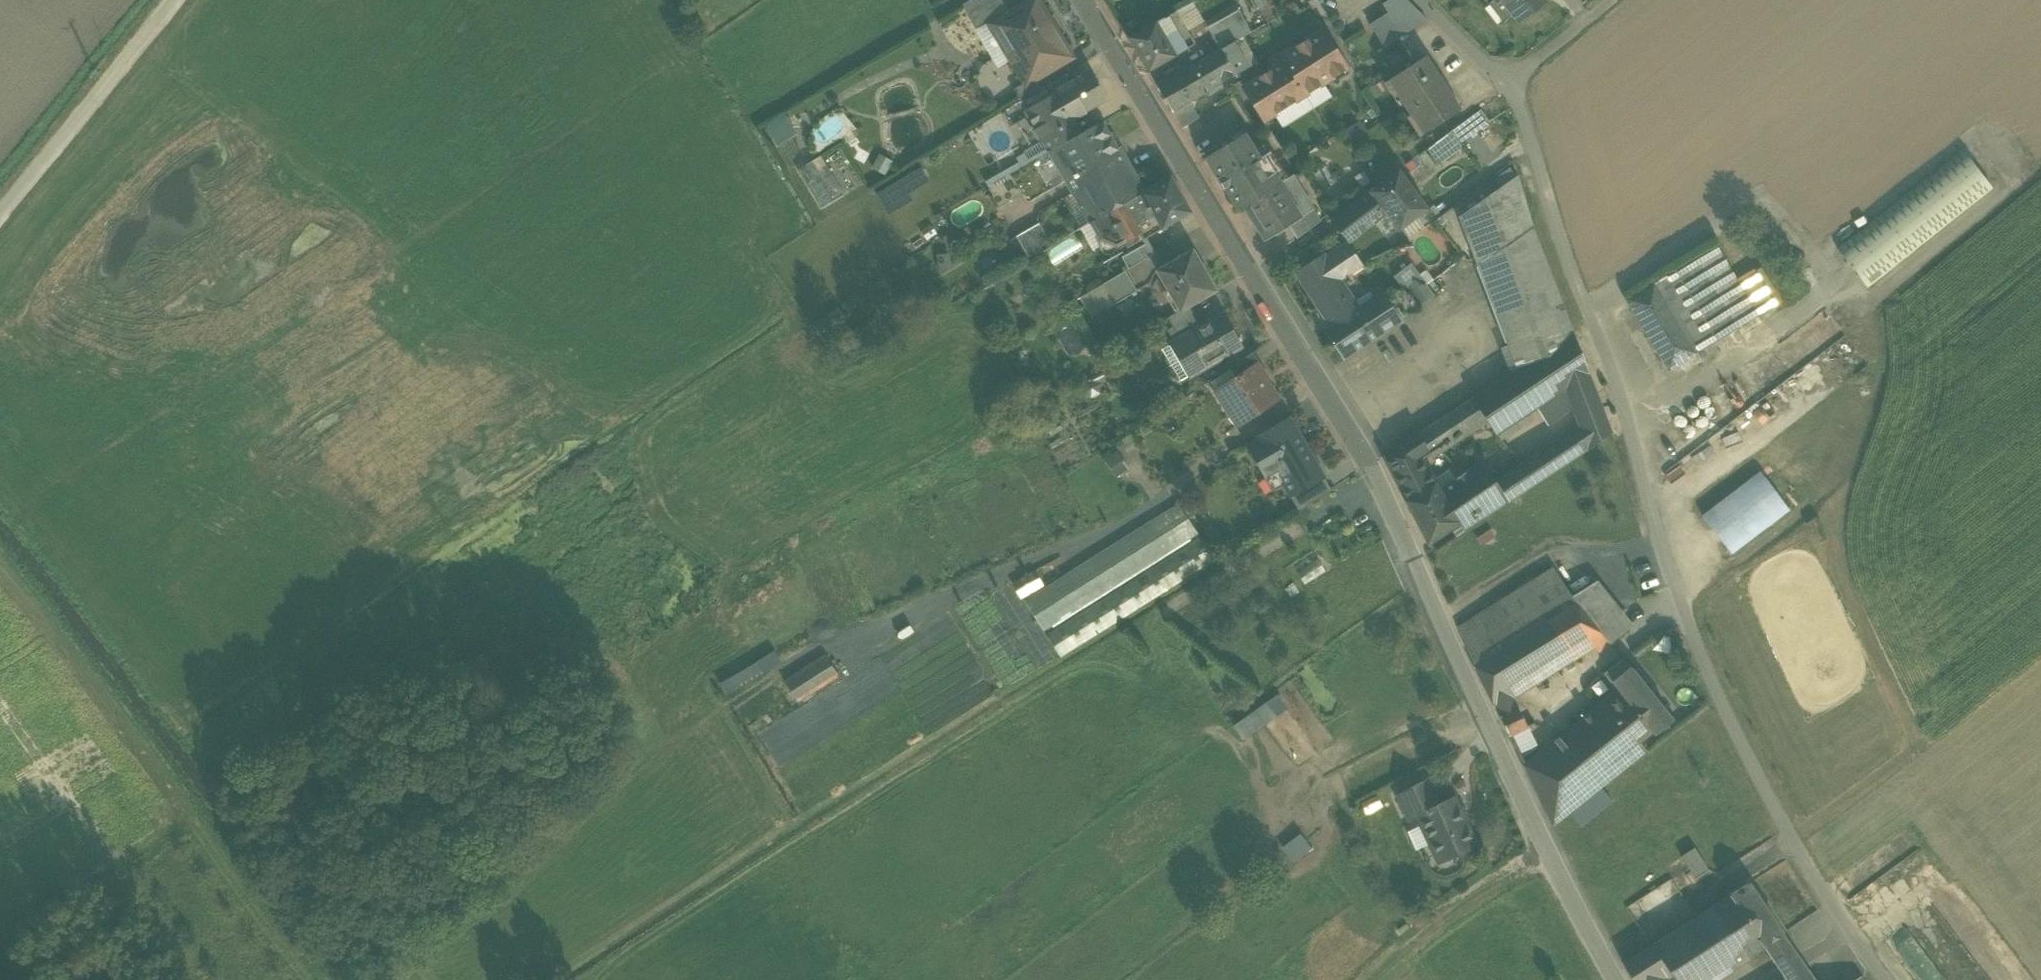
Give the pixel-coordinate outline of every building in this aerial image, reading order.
[(962,5),(976,29),(1007,10),(1001,0),(970,0),(962,5)] [(1025,5),(1022,3),(1016,6),(1017,10),(998,21),(1015,48),(1008,52),(1026,82),(1026,83),(1034,79),(1069,58),(1035,0),(1033,0),(1025,5)] [(1382,4),(1388,13),(1370,24),(1383,46),(1425,19),(1406,0),(1389,0),(1382,4)] [(1488,3),(1502,21),(1511,14),(1518,23),(1545,2),(1543,0),(1491,0),(1488,3)] [(1193,2),(1175,12),(1185,31),(1204,21),(1193,2)] [(1238,10),(1207,28),(1219,50),(1233,43),(1250,33),(1238,10)] [(1175,12),(1127,38),(1148,71),(1175,55),(1194,44),(1185,31),(1175,12)] [(1284,61),(1242,88),(1264,121),(1346,69),(1320,31),(1285,53),(1284,61)] [(1219,50),(1156,86),(1171,111),(1190,100),(1247,68),(1233,43),(1219,50)] [(1460,109),(1425,56),(1388,80),(1423,134),(1460,109)] [(1040,89),(1020,101),(1034,125),(1033,131),(1038,139),(1043,141),(1050,151),(1079,134),(1073,124),(1086,117),(1083,112),(1105,100),(1088,72),(1068,84),(1063,75),(1040,89)] [(1034,79),(1026,83),(1026,82),(1013,90),(1020,101),(1040,89),(1034,79)] [(1190,100),(1171,111),(1181,128),(1199,116),(1190,100)] [(1480,110),(1450,132),(1458,144),(1488,122),(1480,110)] [(788,114),(767,123),(776,143),(797,134),(788,114)] [(1086,117),(1073,124),(1079,134),(1092,127),(1086,117)] [(1079,134),(1050,151),(1068,183),(1120,153),(1102,121),(1092,127),(1079,134)] [(1243,135),(1206,158),(1218,178),(1217,179),(1223,189),(1224,188),(1237,209),(1244,205),(1280,183),(1264,157),(1270,153),(1269,152),(1258,159),(1243,135)] [(1125,163),(1073,193),(1090,222),(1142,193),(1125,163)] [(920,169),(876,195),(882,205),(926,180),(920,169)] [(1398,170),(1369,192),(1386,215),(1385,215),(1397,231),(1427,209),(1398,170)] [(1009,174),(987,186),(1001,208),(1022,194),(1009,174)] [(1280,183),(1244,205),(1265,240),(1288,226),(1299,219),(1299,218),(1313,209),(1292,175),(1280,183)] [(1090,222),(1090,223),(1099,240),(1106,242),(1110,250),(1138,233),(1142,240),(1191,212),(1171,177),(1142,193),(1090,222)] [(1477,266),(1532,227),(1513,179),(1458,217),(1477,266)] [(1369,192),(1329,221),(1347,243),(1385,215),(1386,215),(1369,192)] [(1313,209),(1299,218),(1299,219),(1288,226),(1296,239),(1320,221),(1313,209)] [(1041,224),(1019,237),(1031,256),(1053,243),(1041,224)] [(1549,347),(1572,332),(1532,227),(1477,266),(1516,369),(1549,347)] [(1146,243),(1121,257),(1128,269),(1153,255),(1146,243)] [(1321,255),(1293,274),(1319,309),(1321,308),(1333,324),(1325,330),(1344,358),(1400,321),(1382,299),(1361,314),(1339,284),(1349,275),(1345,270),(1359,259),(1347,243),(1324,259),(1321,255)] [(1758,317),(1716,246),(1695,259),(1737,329),(1758,317)] [(1191,251),(1157,271),(1179,311),(1188,306),(1214,291),(1191,251)] [(1737,329),(1695,259),(1654,283),(1696,354),(1699,358),(1706,354),(1703,349),(1737,329)] [(1779,301),(1760,270),(1752,275),(1771,306),(1779,301)] [(1124,271),(1103,283),(1115,303),(1136,291),(1124,271)] [(1434,296),(1418,275),(1403,287),(1417,308),(1434,296)] [(1696,354),(1654,283),(1626,300),(1668,370),(1696,354)] [(1417,308),(1403,287),(1390,297),(1405,316),(1417,308)] [(1179,311),(1167,318),(1173,329),(1194,317),(1188,306),(1179,311)] [(1179,339),(1172,343),(1173,343),(1161,350),(1180,381),(1239,347),(1221,315),(1200,327),(1179,339)] [(1194,317),(1173,329),(1179,339),(1200,327),(1194,317)] [(1610,432),(1573,334),(1573,333),(1572,332),(1549,347),(1571,407),(1579,427),(1587,450),(1610,435),(1612,434),(1611,432),(1610,432)] [(1516,369),(1417,434),(1426,449),(1441,449),(1485,420),(1495,435),(1536,409),(1546,424),(1571,407),(1549,347),(1516,369)] [(1252,353),(1229,368),(1235,378),(1254,366),(1254,367),(1259,364),(1252,353)] [(1235,378),(1216,392),(1238,425),(1276,399),(1254,367),(1254,366),(1235,378)] [(1448,395),(1471,382),(1467,374),(1443,387),(1448,395)] [(1289,419),(1256,438),(1257,439),(1247,445),(1267,478),(1276,473),(1289,496),(1323,477),(1289,419)] [(1579,427),(1495,482),(1508,502),(1587,450),(1579,427)] [(1411,438),(1383,456),(1406,502),(1435,483),(1411,438)] [(1481,462),(1439,490),(1458,522),(1464,531),(1508,502),(1495,482),(1481,462)] [(1702,516),(1730,553),(1788,509),(1760,473),(1702,516)] [(1323,477),(1289,496),(1298,511),(1330,490),(1323,477)] [(1435,483),(1406,502),(1428,543),(1458,522),(1439,490),(1435,483)] [(1173,506),(1022,602),(1041,633),(1193,537),(1173,506)] [(1195,540),(1043,636),(1059,660),(1210,563),(1195,540)] [(1553,567),(1457,627),(1471,659),(1541,616),(1563,602),(1571,597),(1553,567)] [(1033,570),(1013,583),(1021,596),(1041,584),(1033,570)] [(1623,616),(1595,582),(1571,597),(1601,634),(1620,619),(1623,616)] [(1038,672),(1057,660),(1009,584),(990,596),(1038,672)] [(1008,691),(1037,673),(985,591),(956,609),(1008,691)] [(1601,634),(1571,597),(1563,602),(1593,648),(1597,653),(1610,645),(1610,644),(1601,634)] [(1593,648),(1563,602),(1541,616),(1571,662),(1593,648)] [(1471,659),(1471,660),(1500,720),(1518,711),(1512,698),(1571,662),(1541,616),(1471,659)] [(1620,619),(1601,634),(1610,644),(1628,629),(1620,619)] [(753,652),(726,665),(730,674),(758,662),(753,652)] [(822,654),(780,679),(793,700),(834,675),(822,654)] [(1622,659),(1605,673),(1612,682),(1629,668),(1622,659)] [(731,676),(736,686),(765,672),(761,662),(731,676)] [(1671,720),(1629,668),(1612,682),(1618,690),(1654,734),(1671,720)] [(1618,690),(1522,765),(1552,826),(1569,812),(1600,788),(1645,752),(1640,745),(1654,734),(1618,690)] [(1279,693),(1234,725),(1245,740),(1290,707),(1279,693)] [(1518,711),(1500,720),(1506,733),(1525,724),(1518,711)] [(1425,781),(1396,794),(1408,820),(1417,816),(1416,815),(1436,806),(1425,781)] [(1600,788),(1569,812),(1579,825),(1610,800),(1600,788)] [(1436,806),(1416,815),(1417,816),(1435,855),(1451,847),(1454,854),(1474,845),(1453,798),(1436,806)] [(1295,862),(1314,847),(1302,832),(1283,847),(1295,862)] [(1694,849),(1681,857),(1695,879),(1708,870),(1694,849)] [(1649,924),(1654,907),(1669,912),(1673,899),(1678,900),(1682,887),(1659,880),(1653,898),(1641,894),(1633,919),(1649,924)] [(1782,933),(1748,884),(1729,895),(1763,945),(1782,933)] [(1647,948),(1667,979),(1710,979),(1763,945),(1729,895),(1647,948)] [(1782,933),(1763,945),(1777,965),(1795,953),(1782,933)] [(1647,948),(1622,963),(1632,979),(1667,979),(1647,948)] [(1782,979),(1814,979),(1804,965),(1782,979)]
